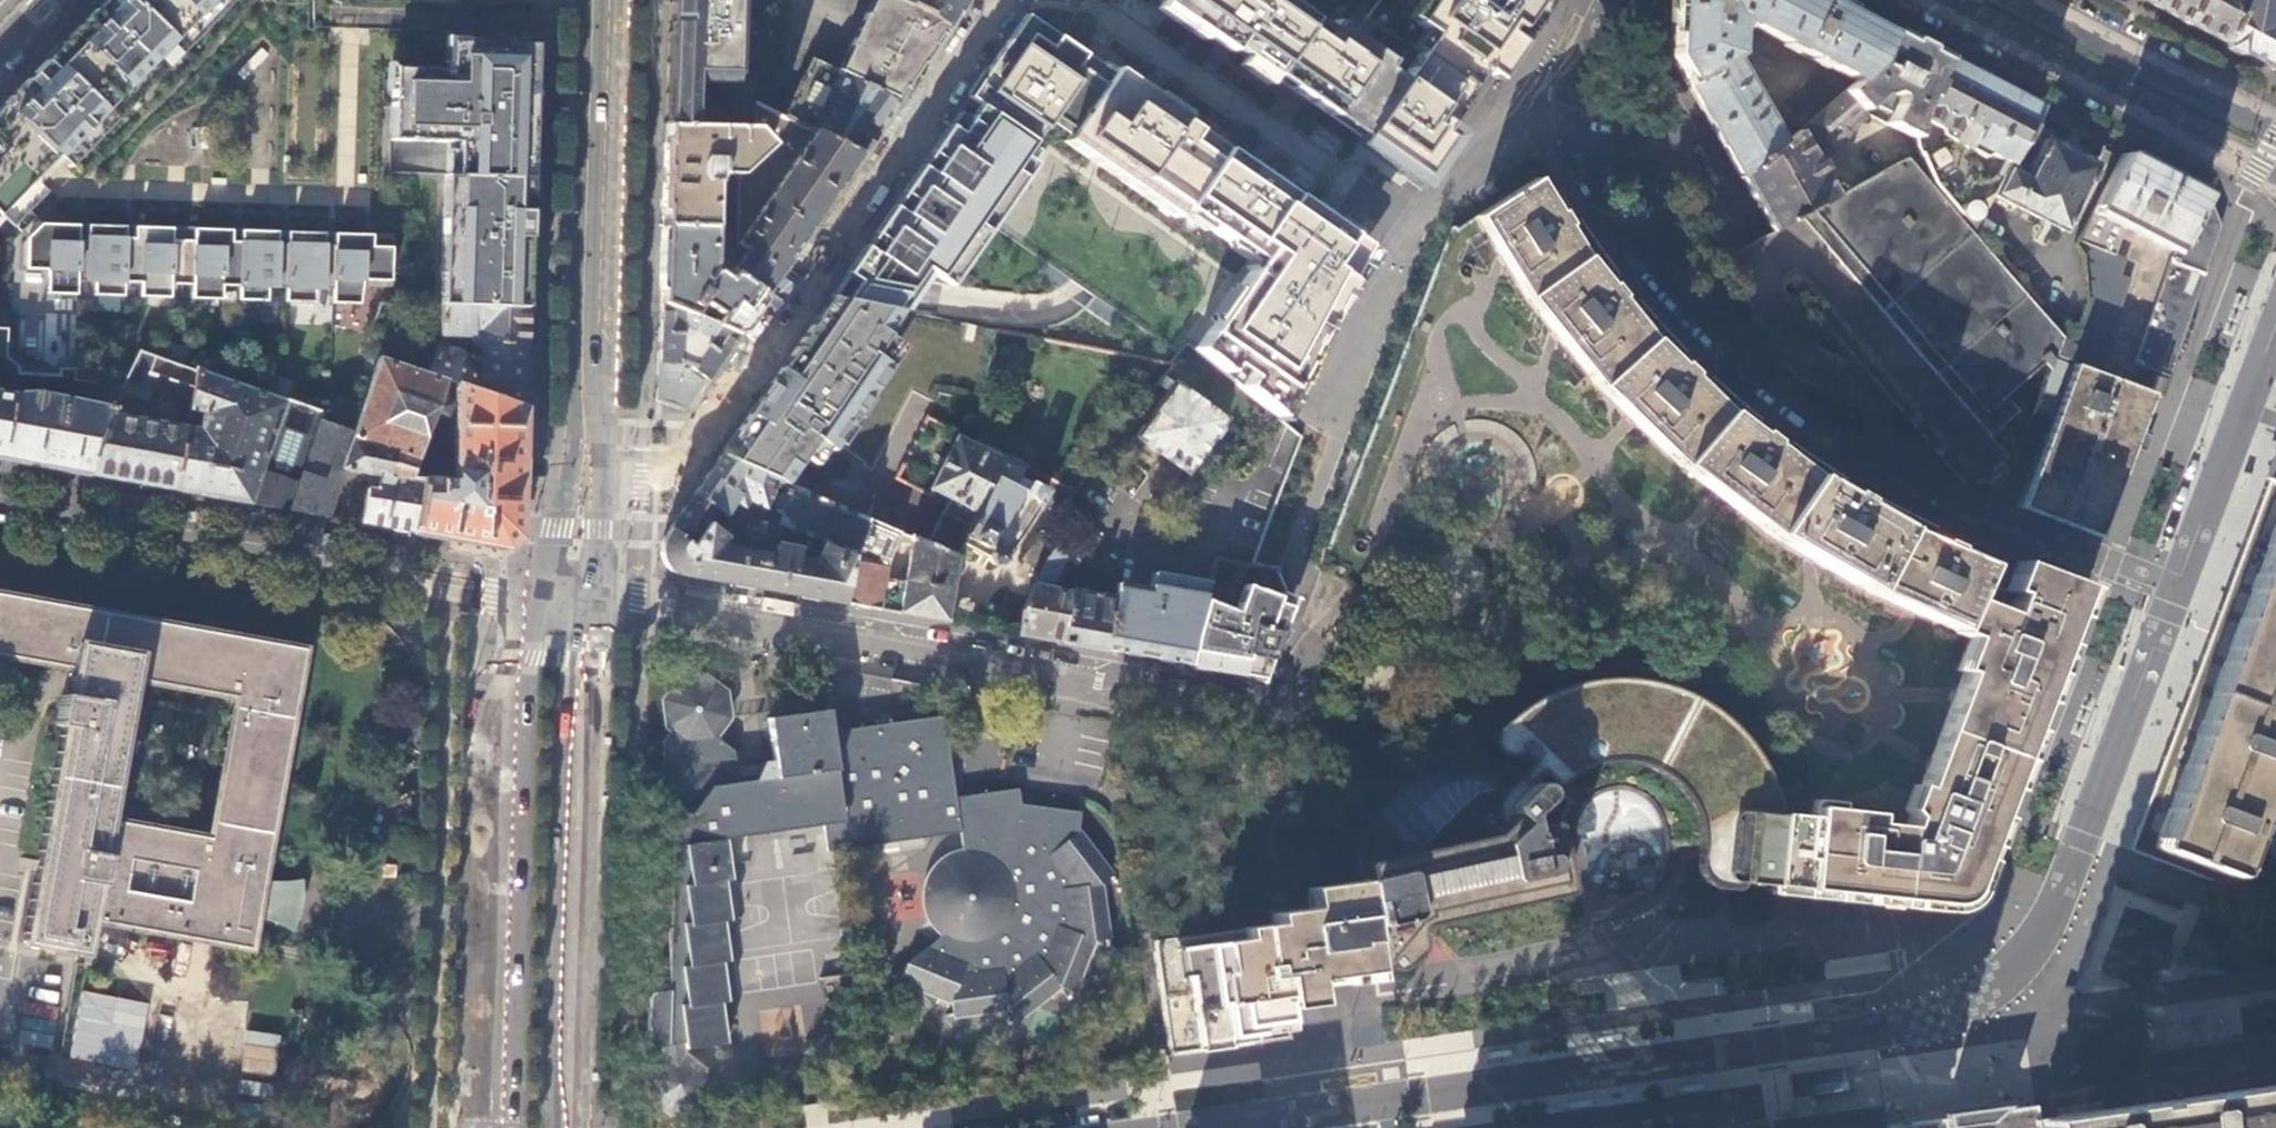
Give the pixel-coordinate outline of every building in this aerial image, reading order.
[(33,73),(8,98),(0,107),(0,214),(1,213),(28,239),(27,271),(48,271),(47,295),(77,296),(78,282),(94,283),(93,297),(123,298),(124,284),(140,284),(140,298),(170,299),(170,275),(192,276),(192,300),(222,301),(222,287),(238,287),(238,301),(266,302),(267,288),(284,289),(284,303),(312,304),(313,290),(330,290),(330,304),(357,305),(360,281),(389,282),(390,248),(370,247),(370,236),(332,235),(332,246),(324,246),(324,234),(286,233),(286,245),(278,244),(278,233),(240,232),(240,243),(232,243),(232,231),(194,230),(193,242),(171,241),(172,230),(133,228),(133,240),(125,240),(125,228),(87,227),(87,238),(79,238),(79,227),(44,225),(6,189),(47,147),(58,158),(80,135),(84,138),(218,0),(104,0),(33,73)] [(84,138),(91,145),(233,0),(218,0),(84,138)] [(664,122),(751,125),(751,99),(726,87),(734,70),(733,37),(742,25),(739,8),(739,0),(667,0),(667,12),(665,73),(664,122)] [(841,72),(898,98),(923,63),(948,26),(905,0),(877,0),(841,72)] [(948,26),(966,0),(905,0),(948,26)] [(1402,72),(1294,0),(1169,0),(1167,2),(1161,11),(1353,145),(1402,72)] [(1429,35),(1402,72),(1353,145),(1416,194),(1456,134),(1443,125),(1480,70),(1496,78),(1549,0),(1424,0),(1409,21),(1429,35)] [(1672,57),(1710,120),(1744,176),(1800,129),(1809,121),(1846,89),(1871,68),(1890,33),(1850,13),(1826,0),(1676,0),(1672,57)] [(2173,17),(2225,44),(2238,15),(2231,12),(2233,1),(2231,0),(2140,0),(2173,17)] [(2233,1),(2231,12),(2238,15),(2225,44),(2239,51),(2269,66),(2275,50),(2275,46),(2275,44),(2271,42),(2275,11),(2275,0),(2234,0),(2233,1)] [(1915,46),(1890,33),(1871,68),(1846,89),(1862,105),(1870,97),(1893,110),(1888,118),(1892,121),(1907,130),(1916,111),(1943,61),(1915,46)] [(1048,48),(1028,34),(987,91),(1042,130),(1083,72),(1075,66),(1083,54),(1053,35),(1048,48)] [(527,311),(535,49),(449,46),(448,74),(392,72),(391,113),(399,114),(398,146),(457,148),(456,181),(444,180),(440,307),(527,311)] [(815,60),(790,117),(862,150),(879,126),(898,98),(841,72),(815,60)] [(1980,79),(1943,61),(1916,111),(1915,134),(1914,142),(1915,146),(1918,154),(1927,172),(1970,227),(1991,190),(2007,163),(2038,108),(1980,79)] [(1112,69),(1061,144),(1171,219),(1175,214),(1219,149),(1223,143),(1112,69)] [(856,266),(838,295),(902,309),(913,293),(926,274),(951,289),(1041,152),(1031,144),(1042,130),(987,91),(978,85),(929,154),(856,266)] [(1846,89),(1809,121),(1823,142),(1831,141),(1854,118),(1857,121),(1864,114),(1861,110),(1864,106),(1862,105),(1846,89)] [(737,251),(722,271),(764,293),(789,257),(841,181),(862,150),(790,117),(751,99),(751,125),(751,151),(734,151),(732,173),(730,241),(737,251)] [(390,146),(398,146),(399,114),(391,113),(390,146)] [(1800,129),(1744,176),(1758,199),(1775,227),(1915,146),(1914,142),(1915,134),(1907,130),(1892,121),(1829,161),(1825,170),(1800,129)] [(662,177),(660,222),(705,226),(708,179),(713,171),(732,173),(734,151),(751,151),(751,125),(664,122),(662,177)] [(2007,163),(1991,190),(2063,228),(2095,166),(2062,149),(2045,139),(2026,174),(2007,163)] [(1775,227),(1724,257),(1766,335),(1781,361),(1790,374),(1796,380),(1846,407),(1861,416),(1864,421),(1867,429),(1866,434),(1882,443),(1940,475),(2001,503),(2035,415),(2056,360),(2068,329),(1987,239),(1983,241),(1970,227),(1927,172),(1918,154),(1915,146),(1775,227)] [(1219,149),(1175,214),(1250,264),(1191,349),(1281,421),(1298,385),(1314,348),(1328,320),(1346,294),(1372,254),(1219,149)] [(2160,172),(2122,152),(2074,244),(2081,258),(2085,276),(2085,295),(2083,310),(2075,309),(2068,329),(2056,360),(2088,371),(2090,366),(2098,367),(2129,275),(2121,273),(2126,256),(2116,253),(2121,231),(2128,220),(2177,246),(2202,200),(2205,195),(2160,172)] [(1563,196),(1550,176),(1477,217),(1485,233),(1495,250),(1511,276),(1531,306),(1553,336),(1577,364),(1602,392),(1638,429),(1677,465),(1717,499),(1747,521),(1786,549),(1811,565),(1831,577),(1900,613),(1956,638),(1959,631),(1977,586),(1990,557),(1984,554),(1957,543),(1935,532),(1896,511),(1881,503),(1854,487),(1832,473),(1818,463),(1794,447),(1762,421),(1719,383),(1705,370),(1678,343),(1664,329),(1638,300),(1630,290),(1612,267),(1603,255),(1584,228),(1563,196)] [(2177,246),(2162,287),(2196,301),(2197,298),(2194,297),(2204,272),(2206,272),(2222,229),(2211,204),(2202,200),(2177,246)] [(1485,233),(1477,217),(1457,227),(1466,242),(1485,233)] [(705,323),(735,334),(750,313),(764,293),(722,271),(718,277),(703,267),(705,226),(660,222),(658,271),(657,304),(691,318),(705,323)] [(2162,287),(2135,365),(2158,376),(2165,388),(2173,367),(2174,363),(2178,340),(2188,320),(2196,301),(2162,287)] [(870,393),(866,390),(900,341),(886,331),(902,309),(838,295),(817,315),(720,454),(771,479),(780,482),(801,452),(816,462),(828,445),(832,448),(870,393)] [(392,328),(396,305),(381,304),(375,322),(392,328)] [(691,318),(657,304),(655,356),(653,398),(686,406),(735,334),(705,323),(700,330),(691,331),(691,318)] [(440,327),(440,307),(419,306),(418,326),(440,327)] [(454,385),(523,409),(527,311),(440,307),(440,327),(439,335),(471,337),(470,343),(474,344),(473,348),(480,349),(479,354),(473,352),(471,357),(392,328),(375,322),(363,353),(379,359),(444,381),(448,383),(454,385)] [(190,401),(197,374),(140,354),(128,378),(153,387),(190,401)] [(379,359),(355,429),(352,439),(395,454),(388,475),(409,479),(411,472),(424,435),(383,421),(393,394),(434,408),(432,414),(443,418),(447,406),(443,405),(445,397),(443,396),(439,395),(444,381),(379,359)] [(2088,371),(2056,360),(2035,415),(2057,425),(2026,512),(2102,537),(2140,432),(2154,395),(2154,393),(2128,385),(2088,371)] [(2154,395),(2161,397),(2165,388),(2158,376),(2135,365),(2128,385),(2154,393),(2154,395)] [(185,427),(173,489),(326,516),(352,439),(355,429),(197,374),(190,401),(188,408),(190,409),(186,427),(185,427)] [(153,387),(128,378),(123,388),(122,391),(148,400),(153,387)] [(1132,435),(1187,471),(1224,417),(1171,379),(1132,435)] [(443,396),(448,383),(444,381),(439,395),(443,396)] [(33,464),(90,474),(94,448),(111,414),(122,391),(123,388),(102,385),(98,404),(36,393),(13,395),(0,392),(0,458),(33,464)] [(416,501),(412,531),(505,549),(519,537),(523,409),(454,385),(452,479),(429,480),(418,480),(409,479),(403,495),(416,501)] [(424,435),(432,414),(434,408),(393,394),(383,421),(424,435)] [(94,448),(90,474),(173,489),(185,427),(111,414),(94,448)] [(928,492),(950,501),(929,542),(958,553),(965,536),(964,535),(993,477),(996,479),(1004,463),(1002,461),(956,438),(928,492)] [(352,439),(326,516),(337,518),(341,505),(350,477),(350,470),(380,475),(378,489),(367,487),(360,522),(382,526),(412,531),(416,501),(403,495),(409,479),(388,475),(395,454),(352,439)] [(761,506),(771,479),(720,454),(670,527),(678,533),(676,537),(690,545),(704,522),(715,529),(732,504),(741,507),(744,500),(761,508),(761,506)] [(1016,480),(1024,467),(1004,457),(1002,461),(1004,463),(996,479),(993,477),(964,535),(965,536),(990,548),(989,551),(987,552),(985,554),(985,558),(987,560),(988,561),(991,562),(995,562),(997,561),(999,559),(1002,555),(1004,556),(1042,502),(1011,485),(1016,480)] [(2259,510),(2209,639),(2202,656),(2172,736),(2155,780),(2128,851),(2142,855),(2275,903),(2275,465),(2259,510)] [(411,472),(409,479),(418,480),(429,480),(429,474),(411,472)] [(895,537),(897,531),(866,518),(780,482),(771,479),(761,506),(779,514),(776,524),(851,553),(855,544),(876,552),(873,562),(850,559),(843,602),(879,608),(883,576),(886,559),(895,537)] [(779,514),(761,506),(761,508),(744,500),(741,507),(732,504),(715,529),(704,522),(690,545),(676,537),(678,533),(670,527),(660,541),(659,544),(658,548),(658,553),(659,557),(661,561),(663,566),(666,569),(669,571),(843,602),(850,559),(851,553),(776,524),(779,514)] [(898,529),(904,532),(903,516),(872,503),(866,518),(897,531),(898,529)] [(912,535),(904,532),(898,529),(897,531),(895,537),(910,542),(912,535)] [(1043,571),(1057,540),(1043,532),(1022,562),(1043,571)] [(958,553),(929,542),(912,535),(910,542),(903,583),(883,576),(879,608),(947,621),(958,553)] [(1077,564),(1079,551),(1057,540),(1043,571),(1036,585),(1052,587),(1066,559),(1077,564)] [(2015,600),(1977,586),(1959,631),(1979,640),(1904,831),(1871,826),(1873,818),(1841,814),(1838,838),(1837,851),(1836,857),(1842,858),(1841,869),(1835,869),(1832,896),(1958,911),(1988,835),(2052,669),(2061,645),(2074,611),(2082,590),(2027,570),(2015,600)] [(1205,598),(1206,594),(1210,584),(1153,574),(1151,589),(1146,620),(1149,627),(1153,628),(1149,649),(1145,648),(1144,656),(1190,664),(1194,631),(1205,598)] [(1106,649),(1121,652),(1122,643),(1145,648),(1149,649),(1153,628),(1149,627),(1146,620),(1151,589),(1117,583),(1115,597),(1106,649)] [(1265,677),(1283,629),(1295,603),(1245,583),(1235,609),(1205,598),(1194,631),(1190,664),(1265,677)] [(1052,587),(1036,585),(1023,614),(1019,634),(1064,641),(1073,591),(1052,587)] [(1064,641),(1106,649),(1115,597),(1073,589),(1073,591),(1064,641)] [(76,668),(71,694),(64,692),(58,725),(65,725),(27,943),(87,953),(92,920),(252,949),(259,908),(304,651),(0,595),(0,654),(76,668)] [(656,992),(654,996),(654,1042),(656,1046),(659,1047),(663,1046),(689,1042),(691,1048),(731,1042),(726,1002),(732,1001),(726,962),(732,961),(726,920),(732,919),(726,878),(733,877),(726,836),(880,812),(883,840),(961,826),(965,846),(955,848),(946,852),(941,856),(936,861),(931,868),(926,878),(925,888),(925,898),(929,912),(936,922),(943,928),(947,930),(902,967),(897,983),(951,1002),(951,1015),(1007,1007),(1017,1018),(1060,985),(1074,990),(1094,937),(1108,936),(1100,881),(1110,872),(1077,828),(1080,808),(1020,801),(1017,785),(988,790),(956,795),(942,715),(832,731),(828,707),(801,711),(768,716),(777,776),(739,781),(734,749),(715,734),(729,715),(727,690),(705,674),(679,677),(664,696),(668,720),(672,725),(663,738),(662,802),(673,811),(670,988),(660,990),(656,992)] [(1358,862),(1360,882),(1372,971),(1374,971),(1377,971),(1377,967),(1381,970),(1385,971),(1389,969),(1412,950),(1412,947),(1415,947),(1418,944),(1427,936),(1424,933),(1424,928),(1426,925),(1537,900),(1547,904),(1554,901),(1557,896),(1556,889),(1553,884),(1553,876),(1563,874),(1579,871),(1576,864),(1572,850),(1571,839),(1546,843),(1548,826),(1543,822),(1539,823),(1524,826),(1523,814),(1526,810),(1532,806),(1537,802),(1540,797),(1540,791),(1537,787),(1530,784),(1525,786),(1517,790),(1536,773),(1549,787),(1553,782),(1564,772),(1569,768),(1580,763),(1594,758),(1610,756),(1624,756),(1631,757),(1641,759),(1649,762),(1657,766),(1666,772),(1673,777),(1682,786),(1689,795),(1694,803),(1698,812),(1701,821),(1703,829),(1703,836),(1703,848),(1702,853),(1700,860),(1700,865),(1700,873),(1706,882),(1715,888),(1720,889),(1720,882),(1731,883),(1770,888),(1778,819),(1769,815),(1757,779),(1745,755),(1734,741),(1723,730),(1709,718),(1698,709),(1685,702),(1669,696),(1655,691),(1639,688),(1625,686),(1600,686),(1585,688),(1575,691),(1566,694),(1554,698),(1545,702),(1535,708),(1525,714),(1501,735),(1526,764),(1512,776),(1506,770),(1497,764),(1486,759),(1474,757),(1458,757),(1449,758),(1438,763),(1431,767),(1375,817),(1364,829),(1358,848),(1358,862)] [(1815,805),(1818,802),(1808,798),(1783,786),(1778,819),(1770,888),(1773,888),(1800,891),(1806,847),(1808,833),(1811,810),(1812,808),(1815,805)] [(1614,805),(1635,800),(1632,787),(1593,797),(1598,816),(1615,812),(1614,805)] [(1838,838),(1841,814),(1827,812),(1828,804),(1818,802),(1815,805),(1812,808),(1811,810),(1808,833),(1838,838)] [(1827,812),(1841,814),(1842,805),(1828,804),(1827,812)] [(1824,849),(1837,851),(1838,838),(1808,833),(1806,847),(1824,849)] [(1824,849),(1806,847),(1800,891),(1818,894),(1824,849)] [(1818,894),(1832,896),(1835,869),(1836,857),(1837,851),(1824,849),(1818,894)] [(1262,937),(1157,950),(1171,1047),(1180,1045),(1266,1033),(1267,1036),(1273,1034),(1272,1032),(1288,1029),(1286,1021),(1288,1021),(1288,1016),(1285,1017),(1285,1009),(1296,1008),(1297,1010),(1315,1005),(1311,981),(1319,979),(1320,982),(1325,982),(1326,978),(1372,971),(1360,882),(1309,889),(1313,908),(1280,912),(1268,913),(1268,924),(1261,924),(1262,937)] [(135,1070),(150,1003),(81,988),(67,1056),(135,1070)] [(246,1031),(242,1072),(274,1075),(278,1034),(246,1031)] [(707,1060),(691,1048),(689,1042),(663,1046),(663,1054),(652,1075),(658,1096),(676,1109),(700,1103),(713,1084),(707,1060)] [(2211,1097),(2166,1103),(2120,1110),(2072,1116),(2045,1120),(2038,1121),(2039,1127),(2275,1127),(2275,1088),(2211,1097)] [(2038,1121),(2035,1098),(2003,1103),(1989,1090),(1936,1097),(1922,1116),(1887,1120),(1888,1127),(1998,1127),(2038,1121)]
